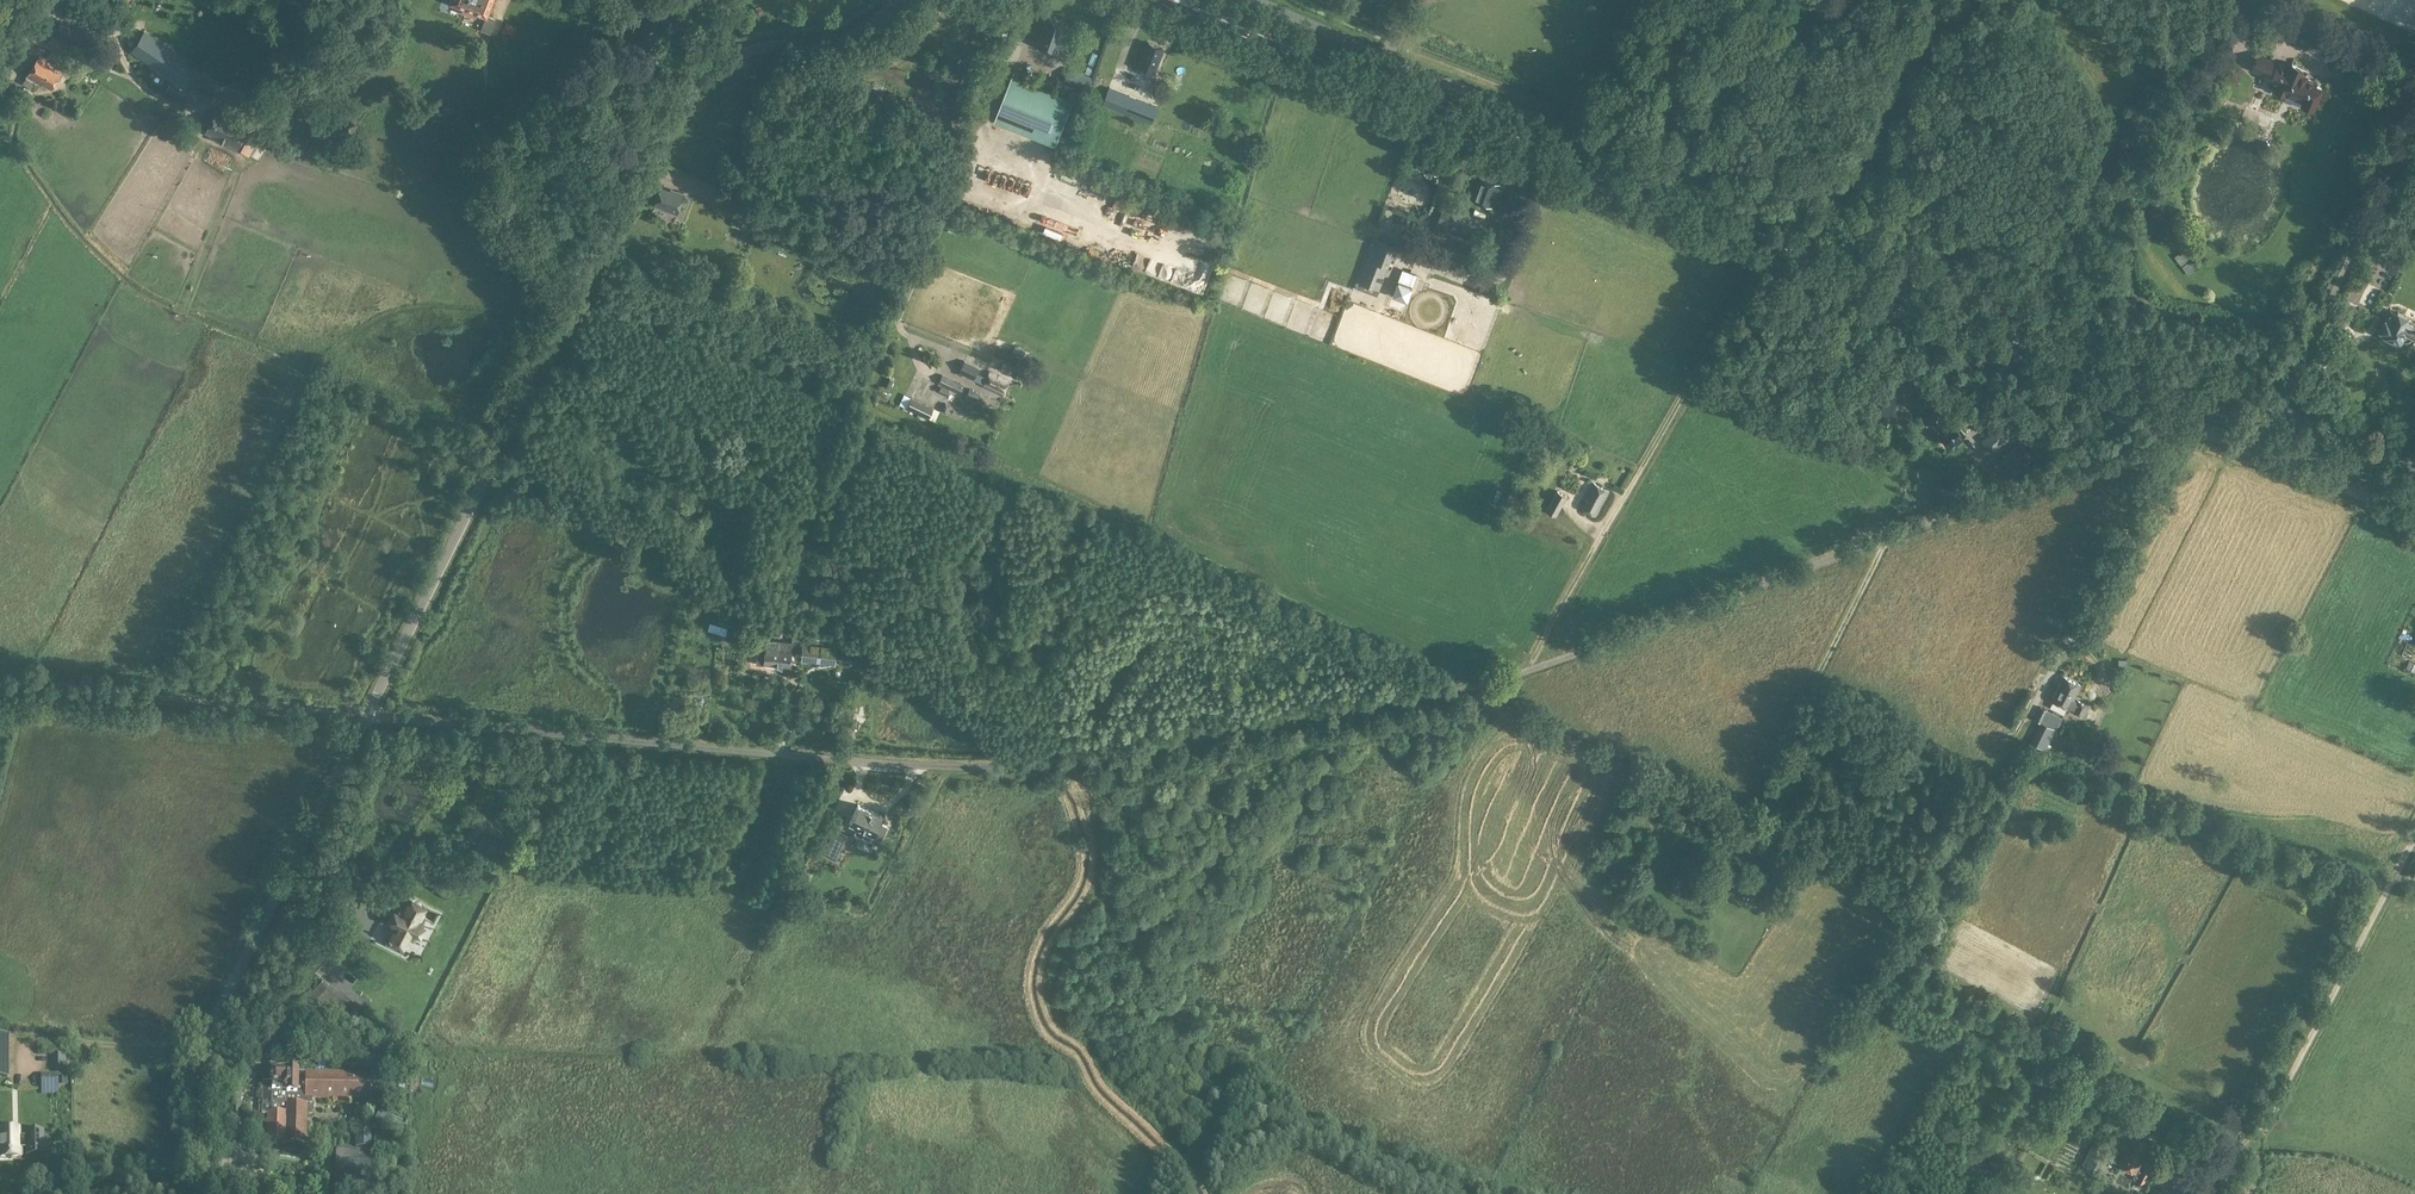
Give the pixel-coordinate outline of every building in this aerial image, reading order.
[(450,3),(463,8),(462,12),(475,17),(476,13),(486,17),(492,0),(451,0),(450,3)] [(1066,25),(1048,18),(1038,45),(1055,51),(1054,56),(1064,60),(1070,44),(1060,41),(1066,25)] [(481,32),(489,36),(494,27),(487,22),(481,32)] [(500,33),(512,39),(518,28),(506,22),(500,33)] [(130,55),(180,88),(193,68),(144,35),(130,55)] [(52,36),(47,44),(64,54),(69,46),(52,36)] [(1163,48),(1149,43),(1138,72),(1152,78),(1154,72),(1163,48)] [(49,65),(50,63),(39,56),(27,76),(38,83),(39,81),(52,89),(62,73),(49,65)] [(2305,78),(2306,75),(2300,73),(2302,67),(2292,63),(2290,68),(2259,56),(2254,69),(2271,75),(2270,78),(2278,82),(2275,90),(2276,94),(2282,97),(2285,94),(2286,95),(2286,93),(2303,100),(2302,104),(2313,108),(2321,88),(2314,85),(2316,82),(2305,78)] [(1087,93),(1093,77),(1070,68),(1064,84),(1087,93)] [(997,120),(1060,143),(1076,98),(1014,75),(997,120)] [(1106,90),(1107,80),(1097,78),(1096,89),(1106,90)] [(14,100),(23,106),(31,93),(23,88),(14,100)] [(1129,96),(1123,112),(1145,121),(1151,105),(1129,96)] [(237,150),(250,125),(217,109),(205,132),(237,150)] [(2269,131),(2271,124),(2254,118),(2251,125),(2269,131)] [(244,142),(239,151),(248,155),(252,147),(244,142)] [(1004,173),(1021,181),(1024,176),(1007,168),(1004,173)] [(1500,185),(1480,178),(1472,199),(1492,206),(1494,201),(1501,203),(1499,209),(1510,213),(1516,195),(1498,188),(1500,185)] [(676,214),(684,194),(671,189),(671,191),(662,187),(655,204),(664,207),(664,209),(676,214)] [(1452,229),(1475,237),(1482,218),(1444,204),(1435,229),(1450,235),(1452,229)] [(1356,288),(1377,296),(1397,243),(1376,235),(1356,288)] [(2353,282),(2364,287),(2372,272),(2362,266),(2353,282)] [(1403,269),(1399,280),(1397,279),(1392,294),(1406,299),(1416,275),(1403,269)] [(2386,333),(2385,335),(2401,343),(2402,340),(2405,341),(2407,340),(2411,339),(2413,337),(2414,337),(2414,339),(2414,313),(2411,311),(2408,317),(2398,312),(2396,315),(2394,314),(2393,317),(2390,315),(2387,322),(2386,321),(2381,330),(2386,333)] [(1005,347),(1004,338),(995,339),(996,348),(1005,347)] [(1030,352),(1015,345),(1011,353),(1021,357),(1027,359),(1030,352)] [(975,372),(978,367),(965,361),(960,372),(985,384),(984,387),(1002,395),(1009,381),(990,372),(988,378),(975,372)] [(1012,376),(1019,379),(1023,370),(1015,367),(1012,376)] [(960,393),(964,385),(943,375),(939,384),(960,393)] [(941,386),(939,392),(946,395),(949,390),(941,386)] [(967,395),(977,400),(980,394),(970,389),(967,395)] [(1889,392),(1881,412),(1891,416),(1899,396),(1889,392)] [(906,408),(928,418),(933,407),(911,397),(906,408)] [(942,410),(946,413),(950,405),(945,403),(942,410)] [(1929,418),(1942,435),(1941,435),(1942,436),(1940,438),(1946,445),(1948,444),(1949,445),(1965,432),(1957,422),(1951,426),(1939,411),(1929,418)] [(1983,440),(1992,451),(2007,439),(1999,427),(1983,440)] [(2013,458),(2023,450),(2019,444),(2009,452),(2013,458)] [(1608,492),(1593,483),(1580,507),(1596,515),(1608,492)] [(1567,495),(1556,490),(1546,510),(1556,515),(1567,495)] [(1509,492),(1505,502),(1519,507),(1523,497),(1509,492)] [(705,620),(706,616),(705,612),(707,607),(703,605),(701,610),(696,612),(695,616),(696,620),(700,622),(705,620)] [(728,627),(727,641),(742,642),(743,628),(728,627)] [(766,640),(759,639),(757,663),(790,665),(792,642),(781,641),(780,651),(776,650),(777,644),(766,643),(766,640)] [(805,640),(803,657),(833,660),(835,643),(805,640)] [(850,646),(840,645),(838,658),(849,660),(850,646)] [(2073,699),(2080,685),(2063,677),(2052,700),(2083,715),(2088,705),(2078,700),(2078,702),(2073,699)] [(2035,717),(2042,721),(2041,723),(2055,730),(2062,718),(2047,711),(2048,710),(2041,707),(2035,717)] [(881,816),(858,805),(850,822),(857,825),(854,832),(878,844),(887,826),(878,822),(881,816)] [(836,861),(848,836),(839,831),(846,819),(836,813),(817,851),(836,861)] [(1764,838),(1751,832),(1742,850),(1755,856),(1764,838)] [(1727,889),(1723,896),(1739,906),(1744,899),(1727,889)] [(394,908),(387,921),(392,923),(390,927),(393,929),(389,938),(391,939),(388,944),(401,951),(408,937),(413,939),(416,934),(419,935),(424,926),(421,924),(424,918),(421,917),(426,907),(409,898),(404,908),(401,906),(399,911),(394,908)] [(336,982),(347,972),(338,961),(331,967),(335,972),(330,976),(336,982)] [(358,1013),(320,980),(307,995),(344,1028),(358,1013)] [(358,1028),(365,1038),(380,1028),(373,1018),(358,1028)] [(307,1143),(307,1114),(312,1114),(313,1100),(372,1100),(372,1072),(306,1071),(306,1072),(262,1072),(262,1114),(267,1114),(266,1142),(307,1143)] [(58,1076),(42,1076),(42,1089),(58,1089),(58,1076)] [(355,1147),(371,1147),(372,1124),(356,1124),(355,1147)] [(20,1148),(27,1148),(27,1155),(43,1155),(43,1131),(27,1131),(27,1136),(21,1137),(21,1127),(13,1127),(13,1128),(0,1128),(0,1158),(20,1158),(20,1148)] [(2145,1156),(2147,1153),(2144,1152),(2149,1143),(2135,1136),(2130,1145),(2128,1144),(2119,1163),(2136,1172),(2133,1178),(2143,1183),(2154,1161),(2145,1156)] [(2082,1164),(2098,1172),(2110,1146),(2095,1138),(2082,1164)] [(370,1174),(371,1149),(336,1149),(335,1173),(370,1174)] [(2311,1169),(2324,1168),(2324,1159),(2311,1160),(2311,1169)] [(2222,1190),(2209,1183),(2203,1193),(2219,1193),(2222,1190)]
